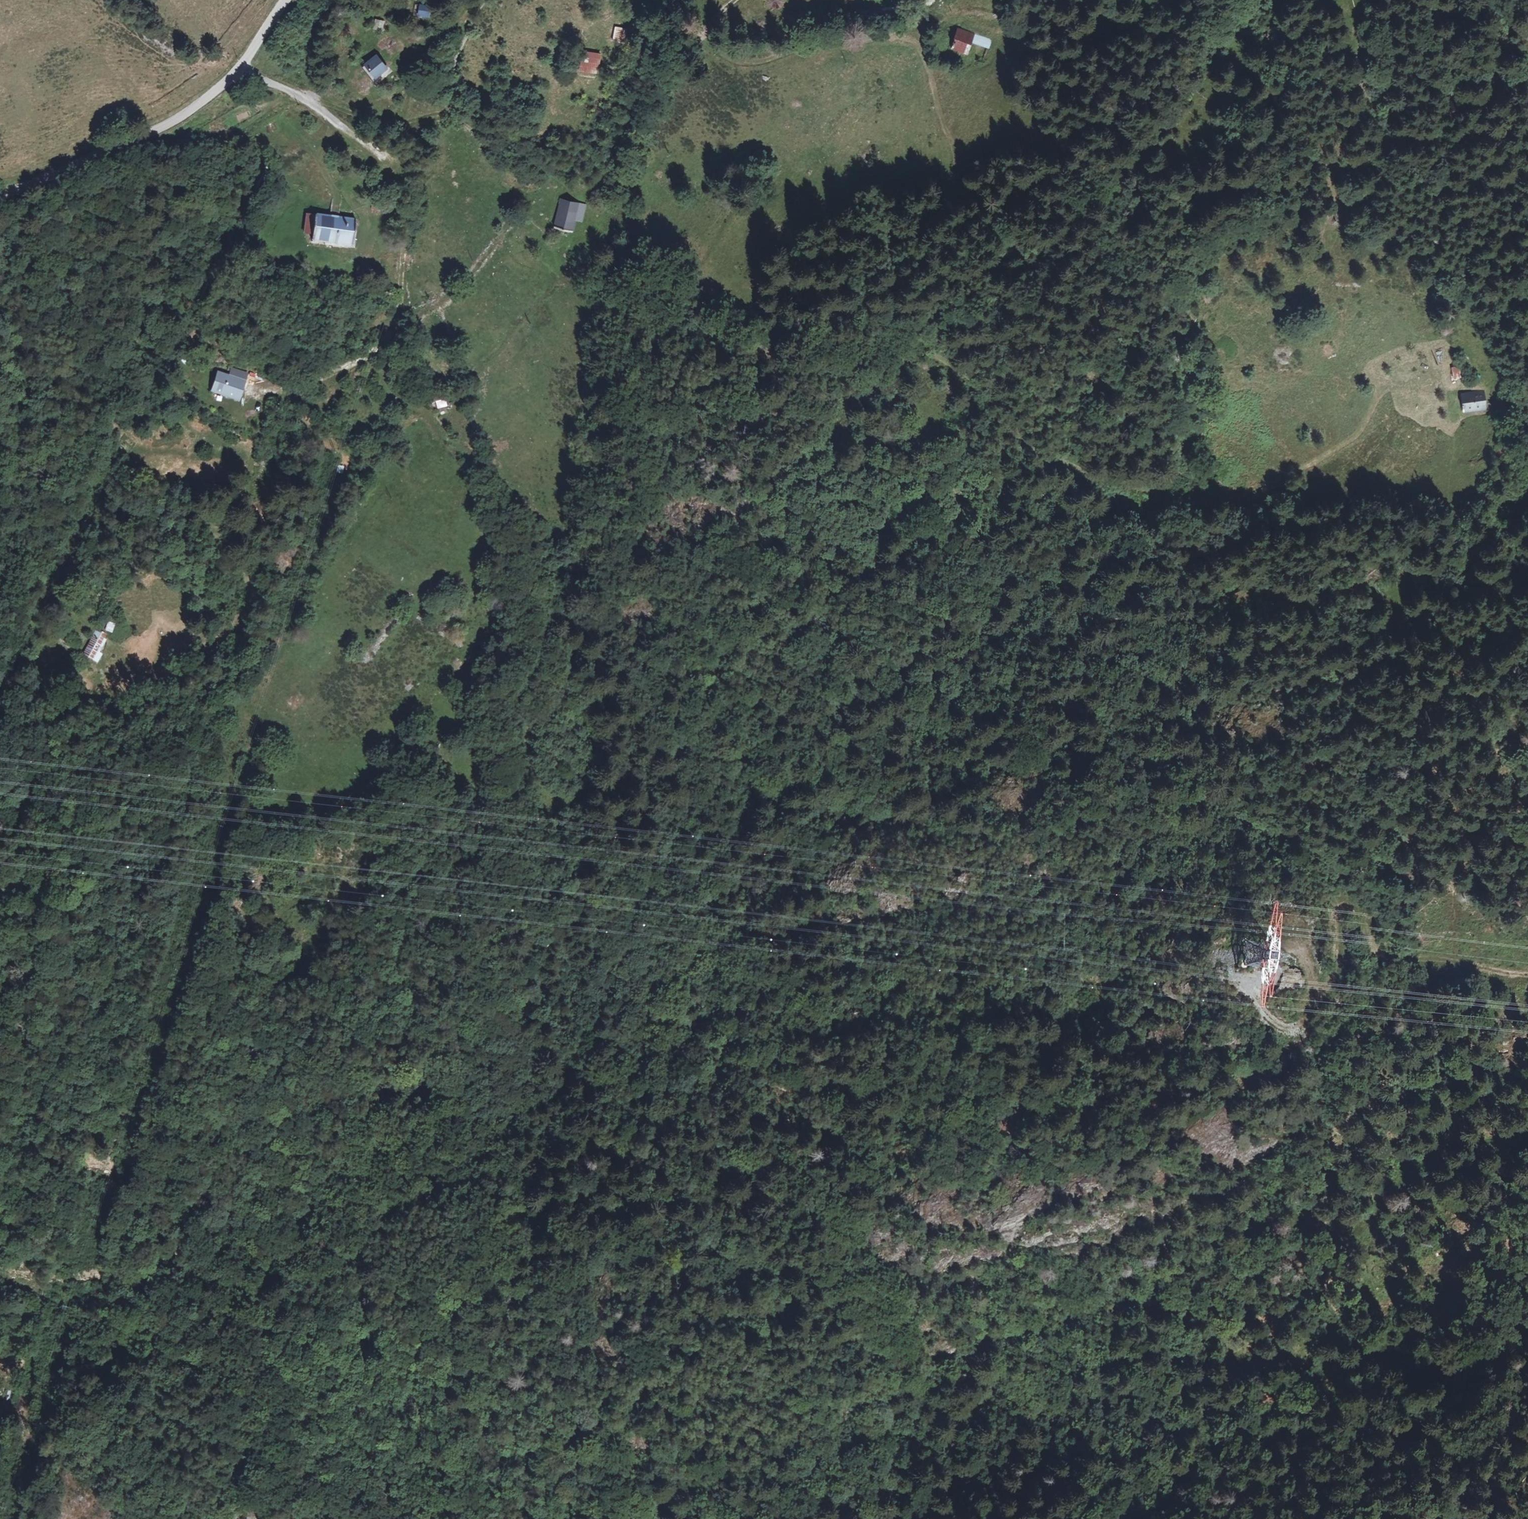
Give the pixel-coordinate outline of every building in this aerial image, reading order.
[(416,4),(416,13),(426,14),(426,5),(416,4)] [(627,45),(629,31),(615,29),(613,43),(627,45)] [(951,48),(972,55),(979,37),(957,30),(951,48)] [(600,56),(582,54),(580,68),(588,70),(588,74),(597,75),(600,56)] [(369,66),(381,76),(390,65),(377,55),(369,66)] [(381,76),(369,66),(365,70),(378,80),(381,76)] [(561,201),(558,224),(577,228),(580,204),(561,201)] [(311,229),(309,237),(353,248),(359,225),(306,212),(303,227),(311,229)] [(1461,364),(1450,364),(1451,377),(1462,376),(1461,364)] [(229,369),(218,391),(237,400),(247,377),(229,369)] [(1477,397),(1468,399),(1476,425),(1496,420),(1492,403),(1478,405),(1477,397)] [(447,399),(437,400),(437,408),(447,407),(447,399)] [(106,621),(104,631),(112,632),(114,623),(106,621)] [(83,656),(98,662),(108,635),(93,629),(83,656)]
